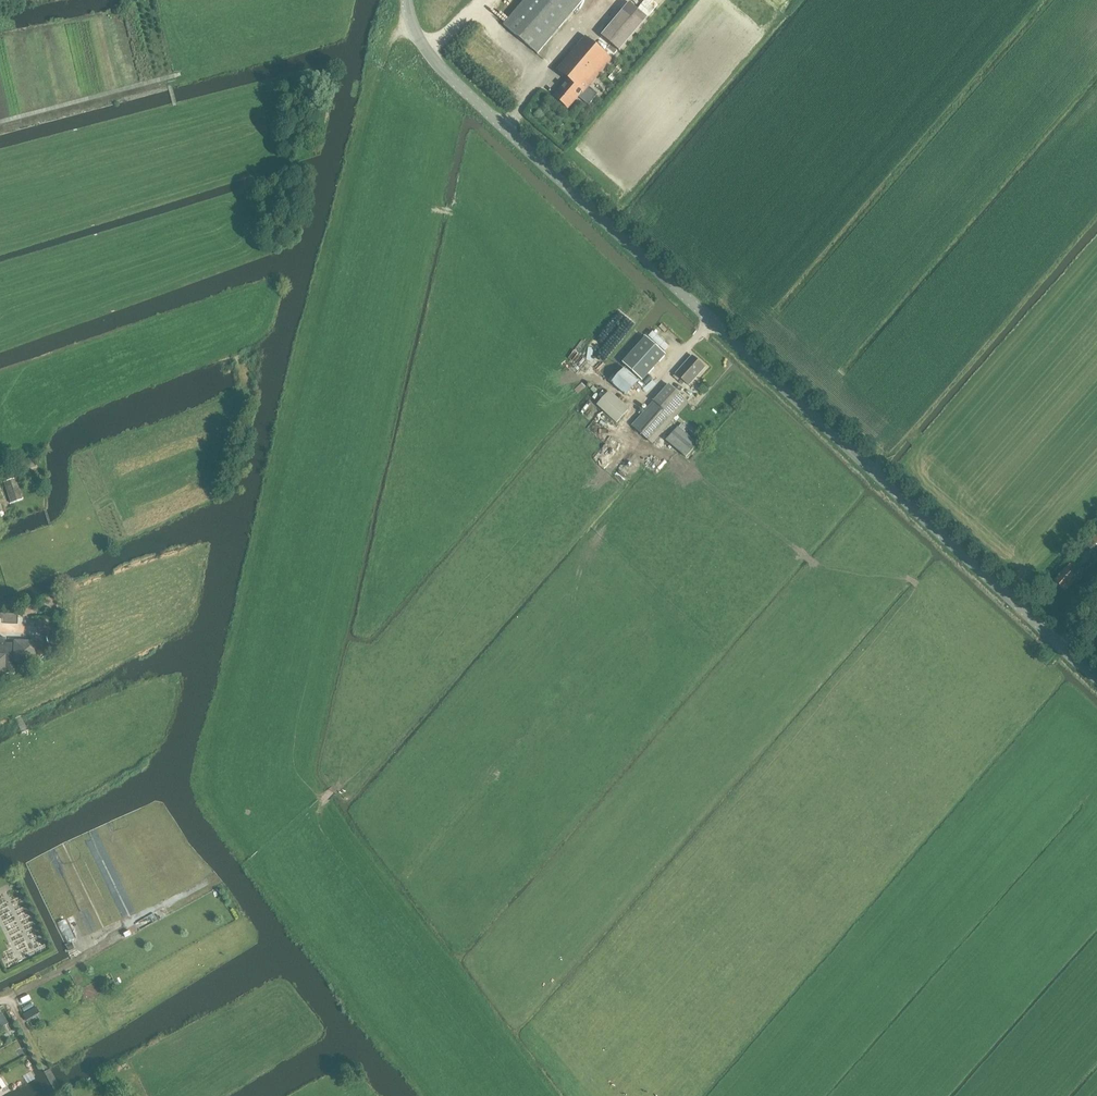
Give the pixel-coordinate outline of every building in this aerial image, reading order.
[(504,26),(538,55),(584,0),(526,0),(504,26)] [(620,51),(647,18),(630,4),(602,36),(620,51)] [(578,97),(585,103),(589,106),(598,94),(589,87),(612,60),(586,37),(557,71),(569,80),(554,98),(568,109),(578,97)] [(646,337),(623,363),(642,380),(666,355),(646,337)] [(689,386),(705,367),(692,356),(676,374),(682,379),(680,382),(683,385),(685,382),(689,386)] [(612,384),(626,397),(640,382),(626,369),(612,384)] [(654,444),(689,402),(669,385),(634,426),(654,444)] [(616,423),(629,411),(610,392),(598,404),(616,423)] [(667,442),(686,458),(698,445),(679,428),(667,442)] [(24,471),(36,467),(33,459),(21,462),(24,471)] [(22,500),(15,479),(5,482),(11,503),(22,500)] [(1087,545),(1095,552),(1096,550),(1096,534),(1087,545)] [(14,674),(14,662),(33,662),(34,642),(14,641),(14,643),(4,643),(5,637),(0,637),(0,673),(14,674)] [(103,895),(98,896),(98,909),(103,923),(130,915),(125,898),(125,893),(119,893),(119,895),(113,877),(113,893),(110,884),(107,884),(100,887),(103,895)] [(26,1021),(39,1014),(36,1008),(23,1015),(26,1021)]
